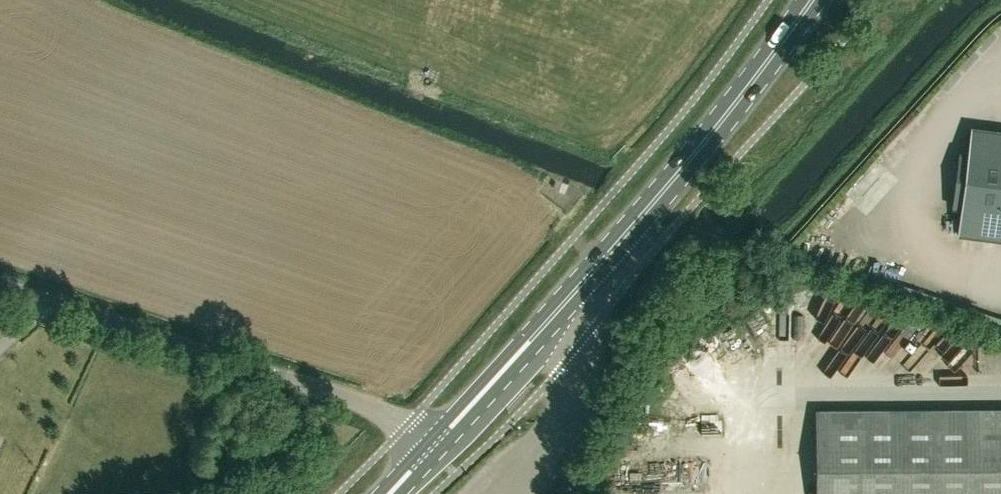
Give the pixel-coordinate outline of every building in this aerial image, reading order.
[(1000,223),(1000,151),(970,147),(969,156),(959,155),(952,207),(962,208),(961,218),(1000,223)] [(791,291),(791,300),(813,300),(814,292),(791,291)] [(992,365),(994,354),(969,349),(967,360),(992,365)] [(817,411),(817,493),(1000,493),(1000,409),(817,411)]
